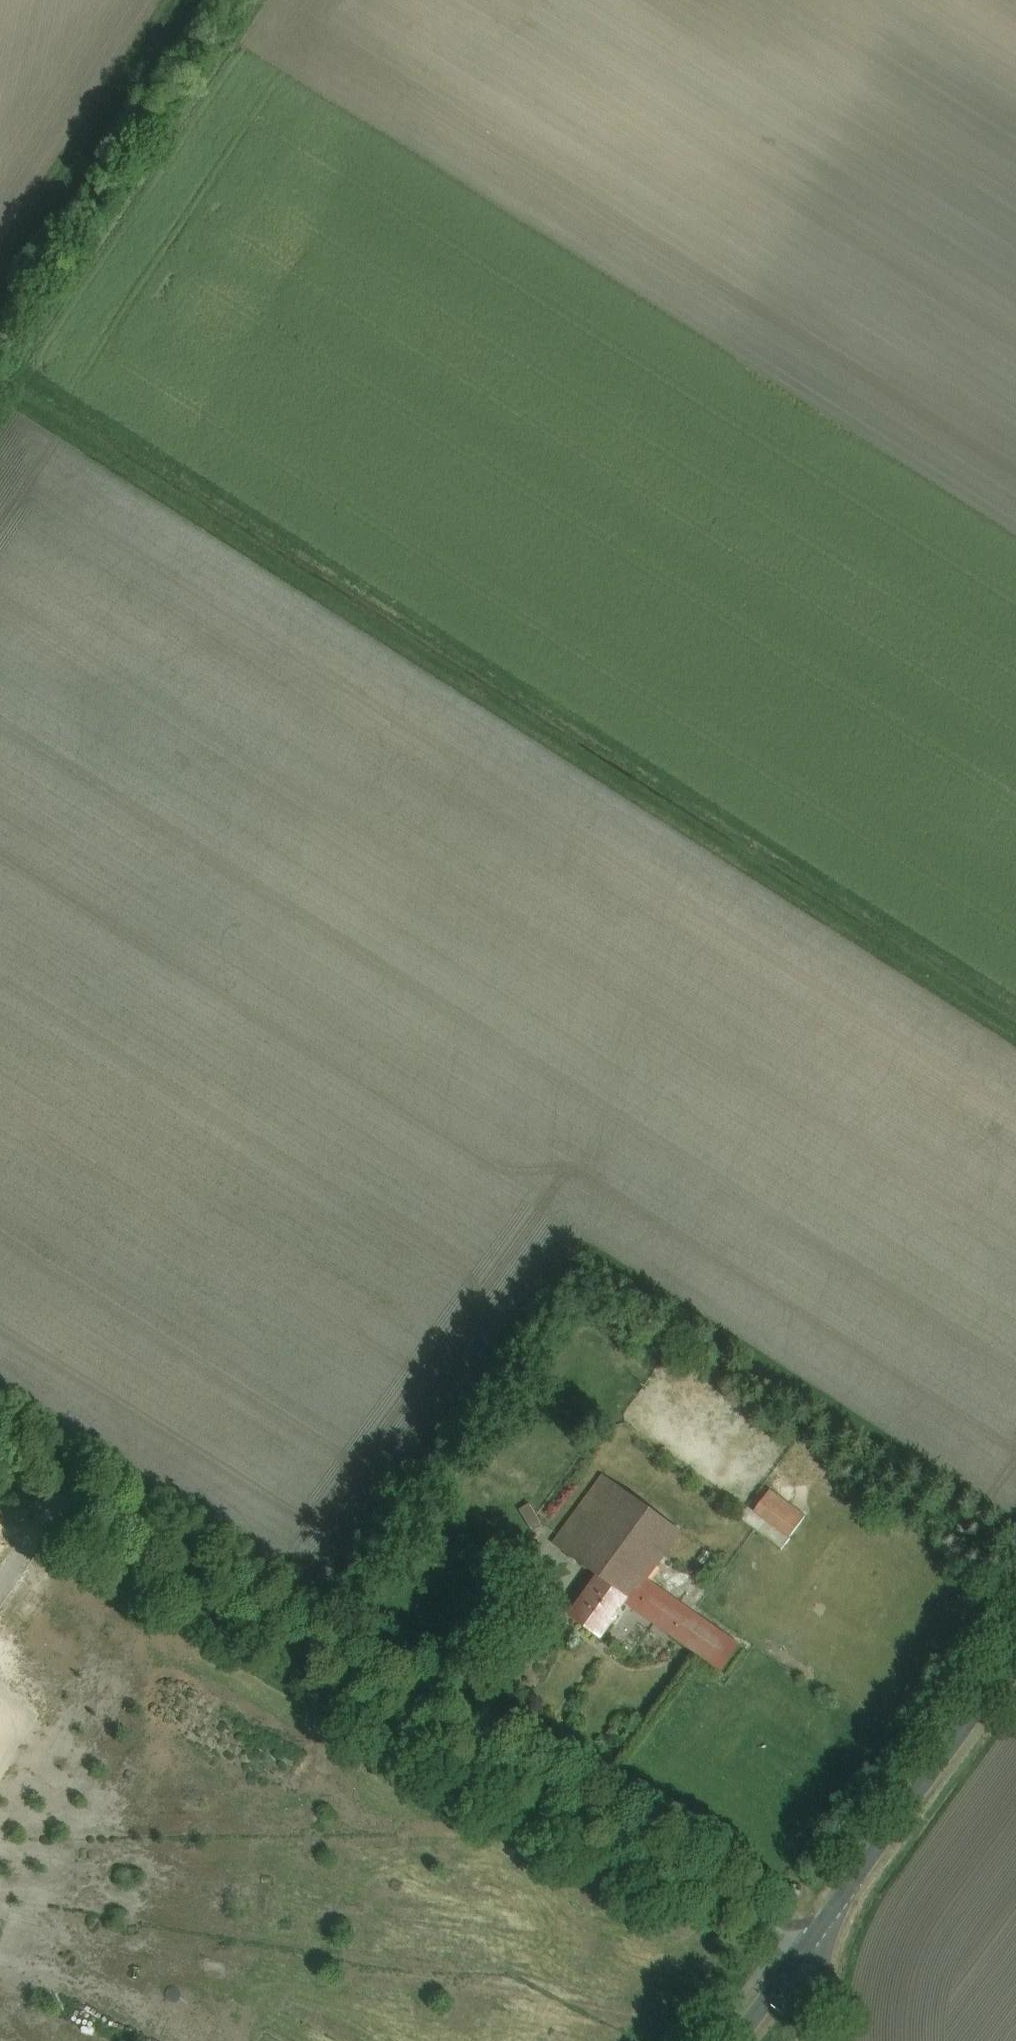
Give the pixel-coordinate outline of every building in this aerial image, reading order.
[(606,1570),(637,1591),(646,1579),(683,1525),(606,1472),(561,1538),(606,1570)] [(791,1537),(808,1514),(771,1487),(754,1510),(791,1537)] [(637,1591),(606,1570),(576,1613),(607,1635),(628,1605),(637,1591)] [(637,1591),(628,1605),(719,1668),(737,1643),(646,1579),(637,1591)]
